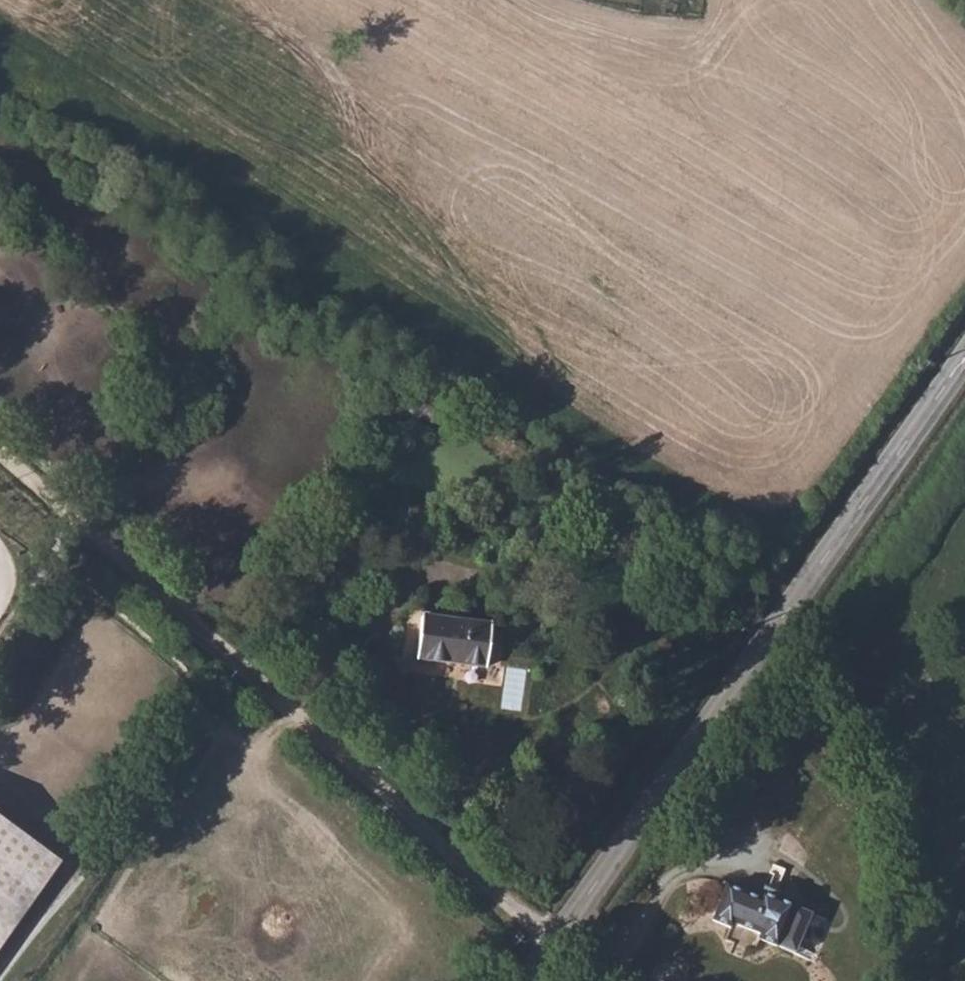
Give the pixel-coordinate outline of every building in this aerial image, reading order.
[(490,668),(496,626),(427,616),(421,658),(490,668)] [(62,862),(0,819),(0,950),(62,862)] [(797,910),(800,904),(738,868),(722,898),(738,909),(741,906),(768,922),(766,925),(783,936),(797,910)] [(800,946),(815,920),(797,910),(783,936),(800,946)]
